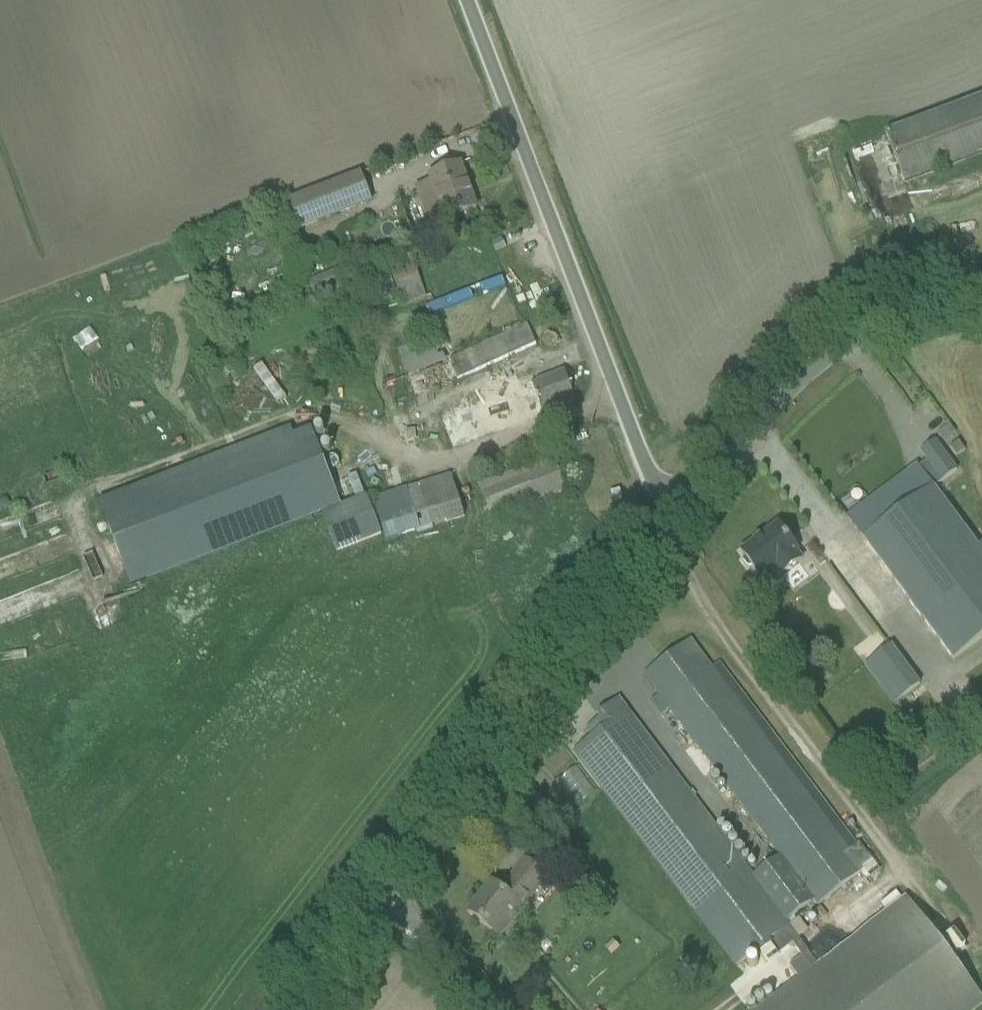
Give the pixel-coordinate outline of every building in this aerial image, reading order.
[(904,185),(981,155),(981,100),(886,136),(904,185)] [(424,192),(417,195),(426,219),(429,227),(447,221),(458,217),(477,210),(460,165),(442,172),(430,177),(432,182),(422,186),(424,192)] [(284,202),(296,233),(373,203),(361,172),(284,202)] [(502,239),(492,243),(496,253),(506,249),(502,239)] [(308,282),(315,299),(353,282),(346,266),(308,282)] [(392,275),(405,308),(427,300),(415,266),(392,275)] [(448,359),(457,379),(475,372),(536,345),(528,325),(448,359)] [(441,419),(452,450),(576,403),(564,371),(538,381),(534,372),(488,389),(492,399),(441,419)] [(99,501),(132,587),(323,513),(317,496),(335,489),(312,428),(294,435),(291,427),(99,501)] [(954,661),(981,640),(981,545),(978,548),(935,489),(958,471),(936,443),(921,454),(928,462),(919,468),(918,467),(849,519),(954,661)] [(951,449),(957,457),(965,451),(959,443),(951,449)] [(479,487),(493,521),(568,492),(554,458),(479,487)] [(379,517),(387,542),(466,518),(453,475),(374,500),(376,508),(379,517)] [(373,510),(368,497),(322,514),(338,553),(383,536),(376,519),(379,517),(376,508),(373,510)] [(779,525),(741,552),(745,557),(743,561),(748,568),(752,567),(770,591),(786,580),(783,576),(805,560),(779,525)] [(756,615),(747,621),(756,634),(765,628),(756,615)] [(758,952),(766,964),(793,943),(812,969),(758,1009),(978,1009),(981,1007),(981,997),(906,896),(818,964),(787,923),(815,901),(819,906),(864,872),(863,871),(872,864),(871,863),(873,861),(860,844),(858,845),(720,663),(711,670),(690,641),(645,675),(660,696),(651,702),(662,716),(671,710),(781,856),(752,878),(618,700),(598,715),(601,719),(587,730),(593,738),(574,752),(737,968),(758,952)] [(864,666),(894,706),(921,685),(892,646),(864,666)] [(576,768),(559,783),(579,808),(596,792),(576,768)] [(534,792),(526,801),(540,813),(548,804),(534,792)] [(469,913),(500,937),(547,878),(526,861),(502,892),(492,884),(469,913)]
